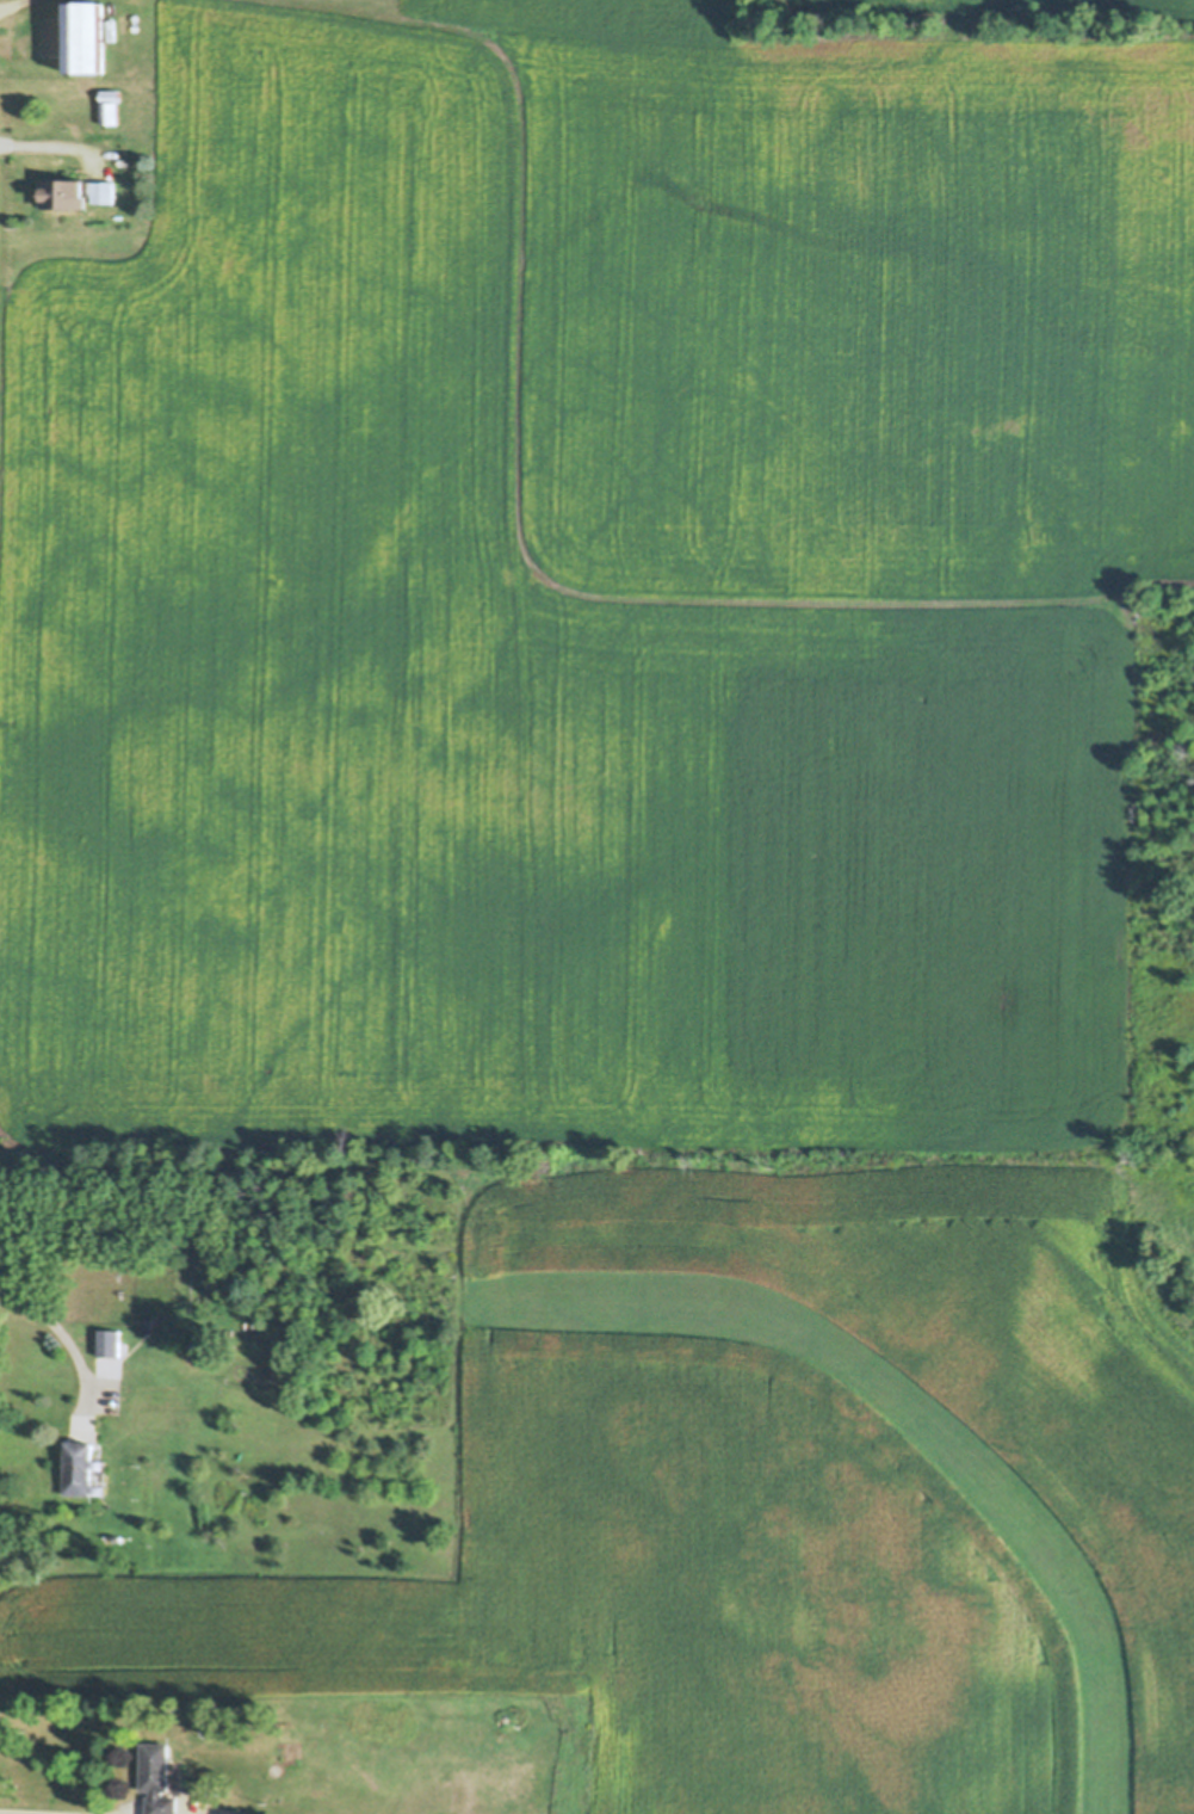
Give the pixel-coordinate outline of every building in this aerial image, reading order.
[(66,2),(101,1),(103,73),(66,73),(66,2)] [(100,123),(100,88),(119,88),(119,100),(117,100),(118,123),(100,123)] [(74,208),(74,209),(54,209),(54,208),(42,208),(42,179),(85,180),(85,179),(87,179),(87,180),(115,181),(115,202),(93,202),(93,196),(87,196),(87,208),(74,208)] [(141,1319),(151,1319),(150,1333),(141,1332),(141,1319)] [(98,1329),(119,1331),(118,1357),(97,1356),(98,1329)] [(67,1444),(93,1445),(92,1497),(66,1495),(67,1444)] [(179,1798),(178,1813),(148,1813),(148,1798),(151,1798),(151,1794),(142,1794),(142,1745),(169,1746),(169,1795),(163,1795),(163,1798),(179,1798)]
